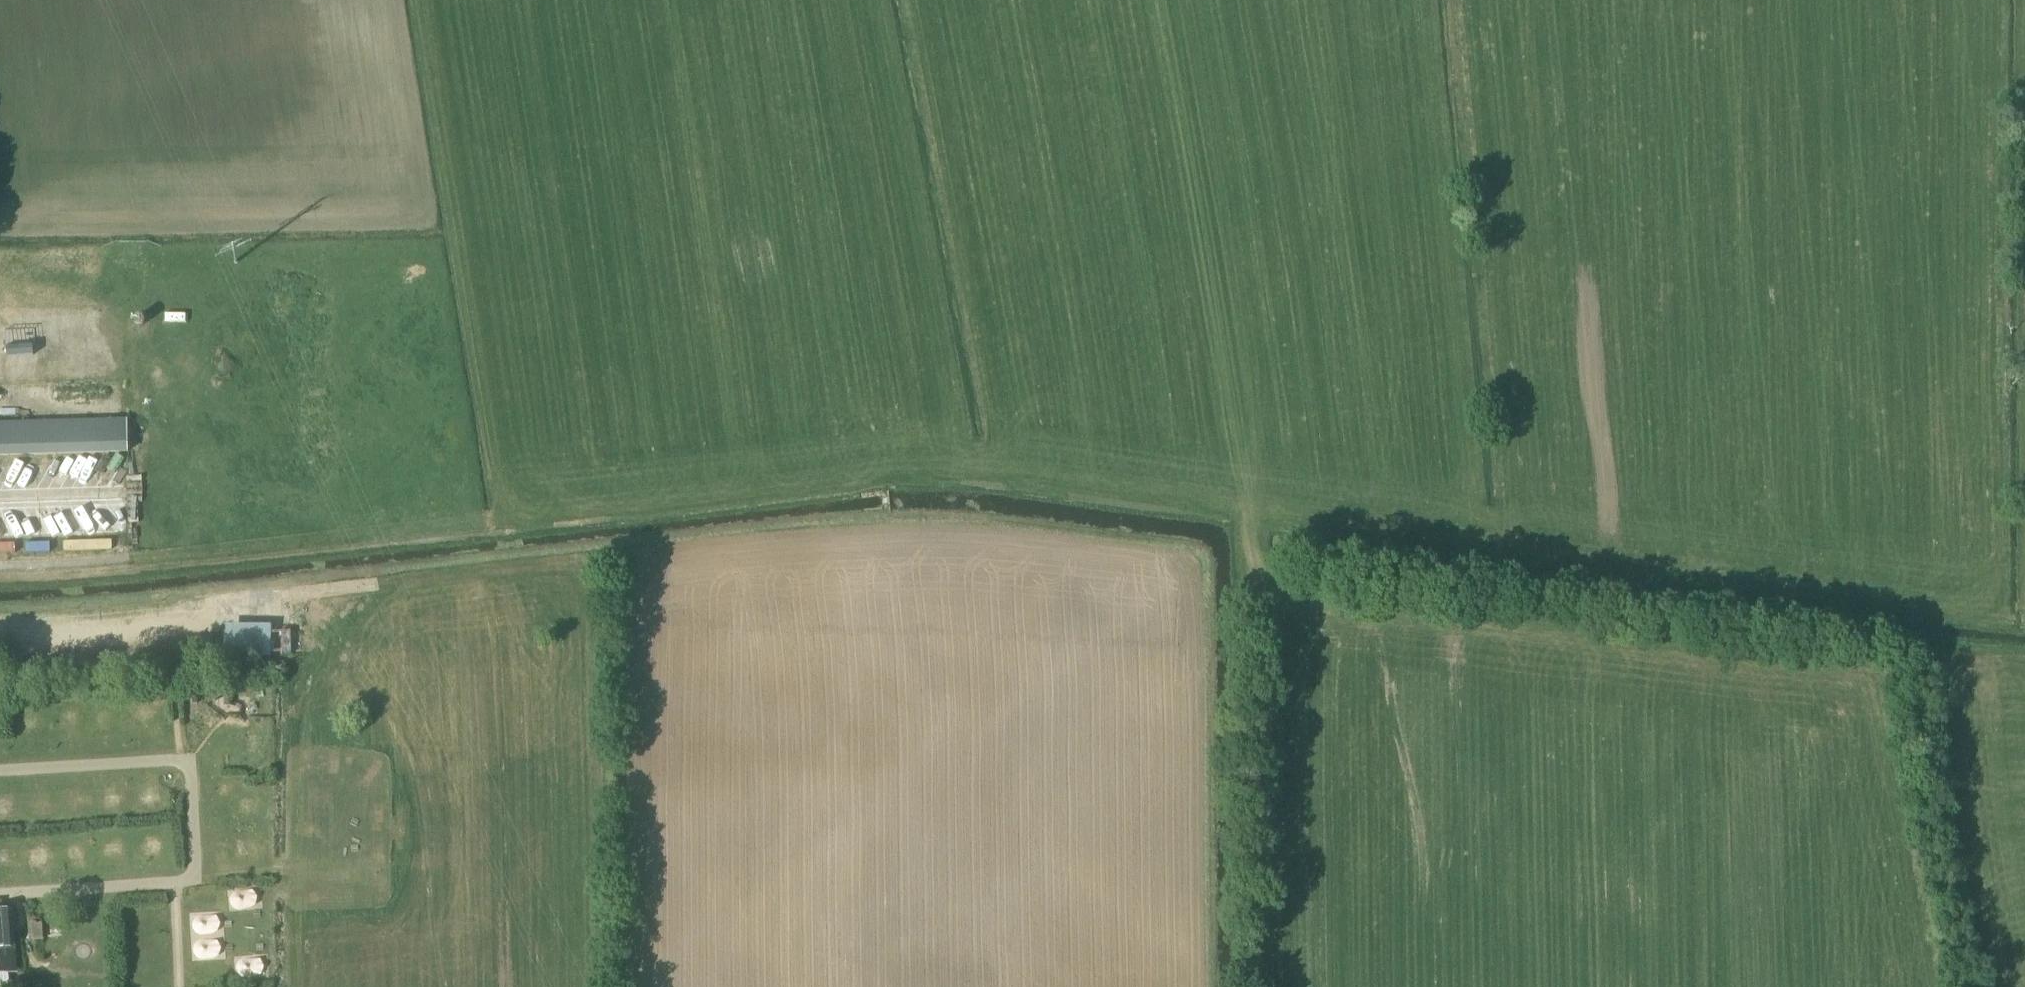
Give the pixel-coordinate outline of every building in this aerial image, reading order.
[(115,281),(120,298),(129,295),(124,278),(115,281)] [(32,346),(6,347),(7,356),(33,355),(32,346)] [(33,396),(9,400),(11,412),(35,408),(33,396)] [(128,452),(127,420),(0,424),(0,456),(128,452)] [(260,711),(260,693),(244,694),(244,712),(260,711)] [(234,695),(224,695),(224,706),(234,707),(234,695)] [(10,983),(4,911),(0,912),(0,984),(10,983)]
